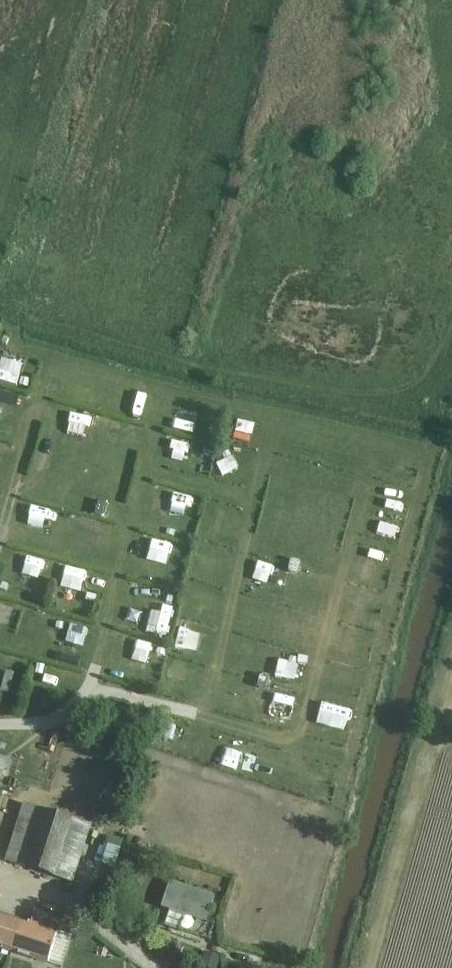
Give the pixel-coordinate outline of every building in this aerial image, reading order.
[(15,391),(17,371),(0,369),(0,389),(15,391)] [(69,396),(67,419),(90,421),(92,398),(69,396)] [(15,408),(0,406),(0,424),(12,426),(15,408)] [(115,430),(134,431),(135,419),(116,418),(115,430)] [(177,422),(173,444),(194,447),(197,425),(177,422)] [(166,454),(158,482),(179,487),(187,459),(166,454)] [(143,558),(141,574),(164,578),(167,561),(143,558)] [(127,606),(125,625),(147,628),(150,610),(127,606)] [(13,619),(0,617),(0,628),(11,630),(13,619)] [(69,658),(72,636),(49,632),(45,655),(69,658)] [(137,658),(117,655),(114,671),(135,674),(137,658)] [(23,804),(4,862),(71,883),(90,825),(23,804)] [(214,899),(169,884),(161,909),(170,912),(165,927),(177,932),(183,917),(206,924),(214,899)] [(48,964),(58,933),(57,933),(61,920),(35,912),(31,924),(0,915),(0,949),(48,964)]
